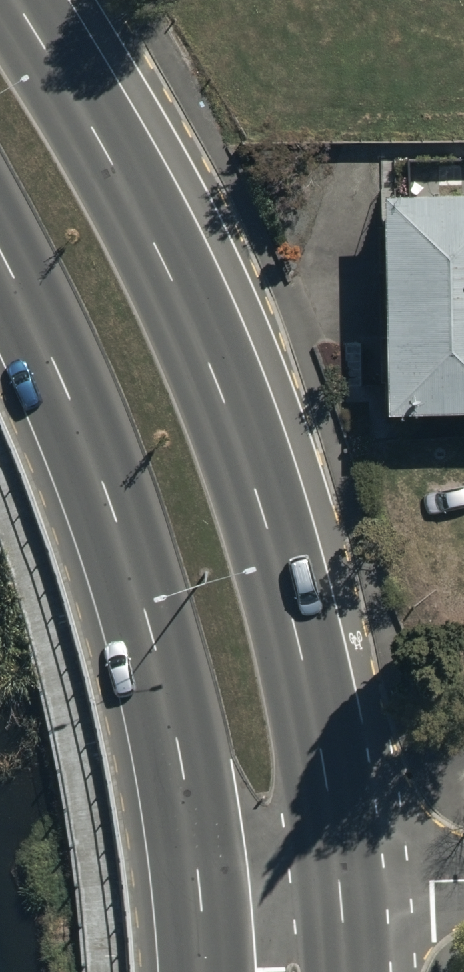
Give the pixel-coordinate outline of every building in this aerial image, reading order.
[(463,423),(463,208),(378,208),(379,424),(463,423)]
